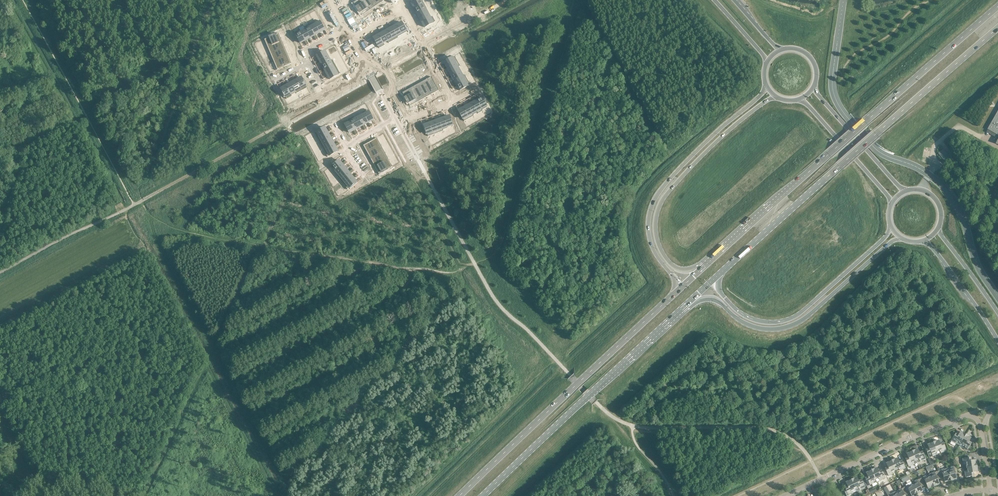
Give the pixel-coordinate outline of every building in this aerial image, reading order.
[(353,2),(362,15),(361,14),(368,9),(369,11),(362,0),(359,0),(354,3),(354,2),(353,2)] [(369,11),(369,10),(368,9),(374,5),(375,6),(371,0),(362,0),(369,11)] [(412,4),(414,8),(415,9),(424,4),(422,0),(418,0),(412,4)] [(424,4),(415,9),(415,10),(417,13),(427,8),(424,4)] [(427,8),(417,13),(419,17),(419,18),(428,13),(426,9),(427,8)] [(428,13),(419,18),(420,19),(422,22),(432,17),(432,16),(430,17),(428,13)] [(432,17),(422,22),(425,27),(435,21),(432,17)] [(314,22),(319,33),(320,32),(324,30),(325,29),(323,25),(322,25),(319,20),(315,23),(314,22)] [(307,22),(303,24),(304,27),(310,38),(314,36),(315,35),(309,25),(307,22)] [(314,22),(309,25),(315,35),(316,35),(319,33),(314,22)] [(398,24),(397,25),(402,34),(407,32),(402,22),(398,24)] [(395,25),(392,27),(398,38),(398,37),(402,34),(397,25),(395,25)] [(303,26),(299,28),(300,30),(305,40),(306,40),(310,38),(304,27),(303,26)] [(389,29),(388,30),(393,40),(398,38),(392,27),(389,29)] [(300,30),(295,33),(298,39),(299,41),(300,43),(304,41),(305,40),(300,30)] [(387,30),(383,32),(389,43),(393,40),(388,30),(387,30)] [(380,34),(379,35),(384,45),(385,45),(384,43),(388,41),(389,43),(383,32),(380,34)] [(278,33),(264,39),(264,40),(265,39),(268,46),(267,47),(282,41),(281,41),(280,41),(277,34),(279,34),(278,33)] [(373,38),(377,46),(378,46),(379,48),(384,45),(379,35),(378,35),(373,38)] [(267,47),(266,48),(269,55),(271,54),(285,48),(283,49),(280,42),(282,41),(267,47)] [(271,55),(269,55),(272,62),(274,61),(274,62),(288,56),(288,55),(286,56),(284,49),(285,48),(271,54),(271,55)] [(325,51),(317,56),(319,60),(319,61),(328,56),(325,51)] [(274,62),(272,63),(275,70),(277,69),(291,63),(290,64),(287,57),(288,56),(274,62)] [(328,56),(319,61),(320,62),(322,65),(332,59),(330,61),(328,56)] [(448,59),(444,62),(446,66),(447,67),(457,62),(454,57),(448,60),(448,59)] [(332,59),(322,65),(324,69),(324,70),(335,64),(332,59)] [(457,62),(447,67),(447,68),(449,72),(460,66),(457,62)] [(335,64),(324,70),(325,71),(327,74),(337,68),(335,64)] [(460,66),(449,72),(451,75),(452,76),(461,71),(459,67),(460,66)] [(337,68),(327,74),(330,79),(340,73),(337,68)] [(461,71),(452,76),(452,77),(454,81),(465,75),(464,75),(463,75),(461,71)] [(465,75),(454,81),(456,84),(456,85),(467,79),(465,75)] [(297,79),(296,80),(302,91),(307,88),(301,77),(297,79)] [(424,81),(431,94),(431,93),(437,89),(438,90),(439,90),(431,77),(431,78),(425,81),(424,81)] [(467,79),(456,85),(457,86),(459,90),(470,85),(467,79)] [(295,81),(291,83),(297,93),(302,91),(296,80),(295,81)] [(417,84),(417,85),(424,98),(424,97),(430,93),(431,94),(424,81),(424,82),(417,85),(417,84)] [(287,85),(286,85),(292,96),(291,95),(296,92),(297,93),(291,83),(287,85)] [(285,86),(281,88),(287,99),(292,96),(286,85),(285,86)] [(410,88),(417,102),(417,101),(423,97),(424,98),(417,85),(416,85),(417,86),(410,89),(410,88)] [(403,92),(402,92),(410,106),(409,104),(416,101),(417,102),(410,88),(409,89),(410,89),(403,93),(403,92)] [(482,97),(477,100),(482,111),(483,111),(482,110),(487,107),(482,97)] [(473,102),(472,103),(478,113),(482,111),(477,100),(473,102)] [(471,103),(468,105),(474,116),(473,115),(477,112),(478,113),(472,103),(471,103)] [(464,107),(463,108),(469,118),(474,116),(468,105),(464,107)] [(462,108),(458,110),(459,112),(461,115),(464,121),(469,118),(463,108),(462,108)] [(367,109),(362,112),(368,123),(369,122),(374,120),(371,115),(371,116),(367,109)] [(997,110),(997,111),(997,113),(996,114),(996,115),(988,129),(997,135),(997,109),(997,110)] [(363,113),(358,116),(364,125),(365,125),(368,123),(362,112),(363,113)] [(354,117),(353,117),(359,128),(363,126),(364,125),(358,116),(354,118),(354,117)] [(445,117),(444,118),(448,128),(447,127),(452,125),(451,120),(450,118),(449,116),(445,117)] [(353,117),(349,119),(355,130),(356,129),(359,128),(353,117)] [(443,118),(439,119),(443,131),(443,129),(448,128),(444,118),(443,118)] [(349,119),(344,122),(350,133),(354,131),(355,130),(349,119)] [(435,121),(434,121),(438,132),(443,131),(439,119),(435,121)] [(433,121),(429,123),(433,134),(438,132),(434,121),(433,121)] [(429,123),(424,125),(427,134),(428,136),(433,134),(429,123)] [(314,133),(311,135),(314,140),(317,138),(328,133),(325,128),(314,133)] [(328,133),(317,138),(320,143),(330,137),(330,136),(328,133)] [(330,137),(320,143),(322,147),(333,141),(331,138),(330,137)] [(377,138),(363,145),(363,146),(365,145),(368,152),(367,152),(367,153),(381,145),(380,145),(376,139),(377,138)] [(333,141),(322,147),(322,148),(325,152),(335,146),(335,145),(333,141)] [(381,145),(367,153),(369,152),(372,159),(371,160),(385,152),(384,152),(384,153),(380,146),(381,145)] [(335,146),(325,152),(327,157),(338,151),(336,147),(335,146)] [(943,150),(938,154),(944,161),(949,157),(943,150)] [(385,152),(371,160),(372,159),(376,166),(375,167),(388,159),(387,160),(384,153),(385,153),(385,152)] [(388,159),(375,167),(376,166),(380,173),(379,174),(392,167),(392,166),(391,167),(388,160),(389,160),(388,159)] [(339,160),(331,167),(334,172),(343,165),(342,164),(339,160)] [(343,165),(334,172),(338,176),(337,176),(337,177),(346,169),(344,166),(343,165)] [(346,169),(337,177),(340,181),(350,173),(349,172),(346,169)] [(350,173),(340,181),(344,185),(353,177),(350,174),(350,173)] [(353,177),(344,185),(347,189),(349,188),(357,182),(353,177)] [(960,432),(958,435),(955,434),(951,441),(956,443),(957,442),(960,443),(965,435),(960,432)] [(971,438),(965,435),(960,443),(963,445),(963,447),(967,450),(971,443),(969,441),(971,438)] [(939,440),(933,442),(937,452),(940,450),(941,453),(946,451),(943,443),(940,444),(939,440)] [(937,452),(933,442),(927,445),(929,448),(926,450),(929,457),(934,455),(934,453),(937,452)] [(917,449),(912,451),(916,460),(919,459),(921,461),(925,459),(922,451),(919,453),(917,449)] [(916,460),(912,451),(907,454),(908,457),(905,459),(909,466),(914,464),(913,462),(916,460)] [(971,457),(969,458),(963,459),(963,464),(966,464),(967,467),(976,466),(975,460),(971,460),(971,457)] [(897,458),(891,461),(896,470),(899,468),(900,470),(905,468),(902,461),(899,462),(897,458)] [(896,470),(891,461),(886,463),(888,467),(885,468),(889,476),(893,474),(893,471),(896,470)] [(951,470),(948,471),(951,480),(956,479),(955,473),(958,472),(956,466),(951,467),(951,470)] [(977,472),(976,466),(967,467),(967,471),(965,472),(966,477),(974,475),(973,472),(977,472)] [(877,468),(871,470),(876,479),(879,478),(880,480),(885,478),(881,470),(879,471),(877,468)] [(938,471),(940,477),(943,476),(945,482),(951,480),(948,471),(945,472),(943,469),(940,470),(938,471)] [(876,479),(871,470),(866,473),(868,477),(865,478),(868,485),(873,483),(873,481),(876,479)] [(940,477),(938,471),(932,473),(933,476),(930,477),(934,486),(939,484),(937,478),(940,477)] [(925,476),(920,478),(923,484),(926,483),(928,489),(934,486),(930,477),(927,478),(925,476)] [(857,477),(851,480),(855,489),(858,487),(860,489),(865,487),(861,480),(858,481),(857,477)] [(923,484),(920,478),(915,481),(916,484),(913,485),(917,494),(923,491),(920,486),(923,484)] [(851,480),(846,482),(848,486),(845,487),(846,489),(844,490),(846,495),(853,493),(852,490),(855,489),(851,480)] [(904,487),(907,493),(909,491),(912,495),(914,495),(917,494),(913,485),(910,487),(908,485),(904,487)] [(904,487),(899,490),(900,492),(897,494),(898,495),(905,495),(904,494),(907,493),(904,487)]
